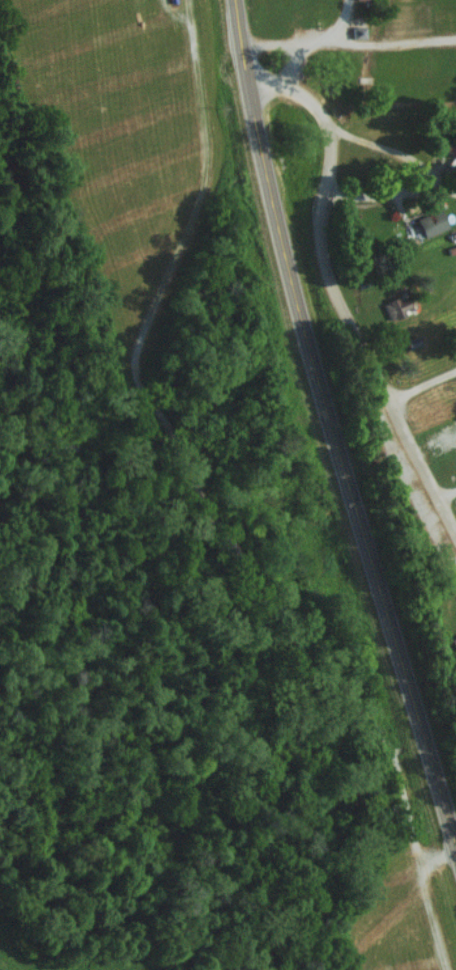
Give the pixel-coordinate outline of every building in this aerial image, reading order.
[(366,26),(354,26),(354,38),(367,38),(366,26)] [(426,237),(450,227),(441,208),(418,218),(426,237)] [(391,319),(414,309),(407,293),(384,303),(391,319)]
